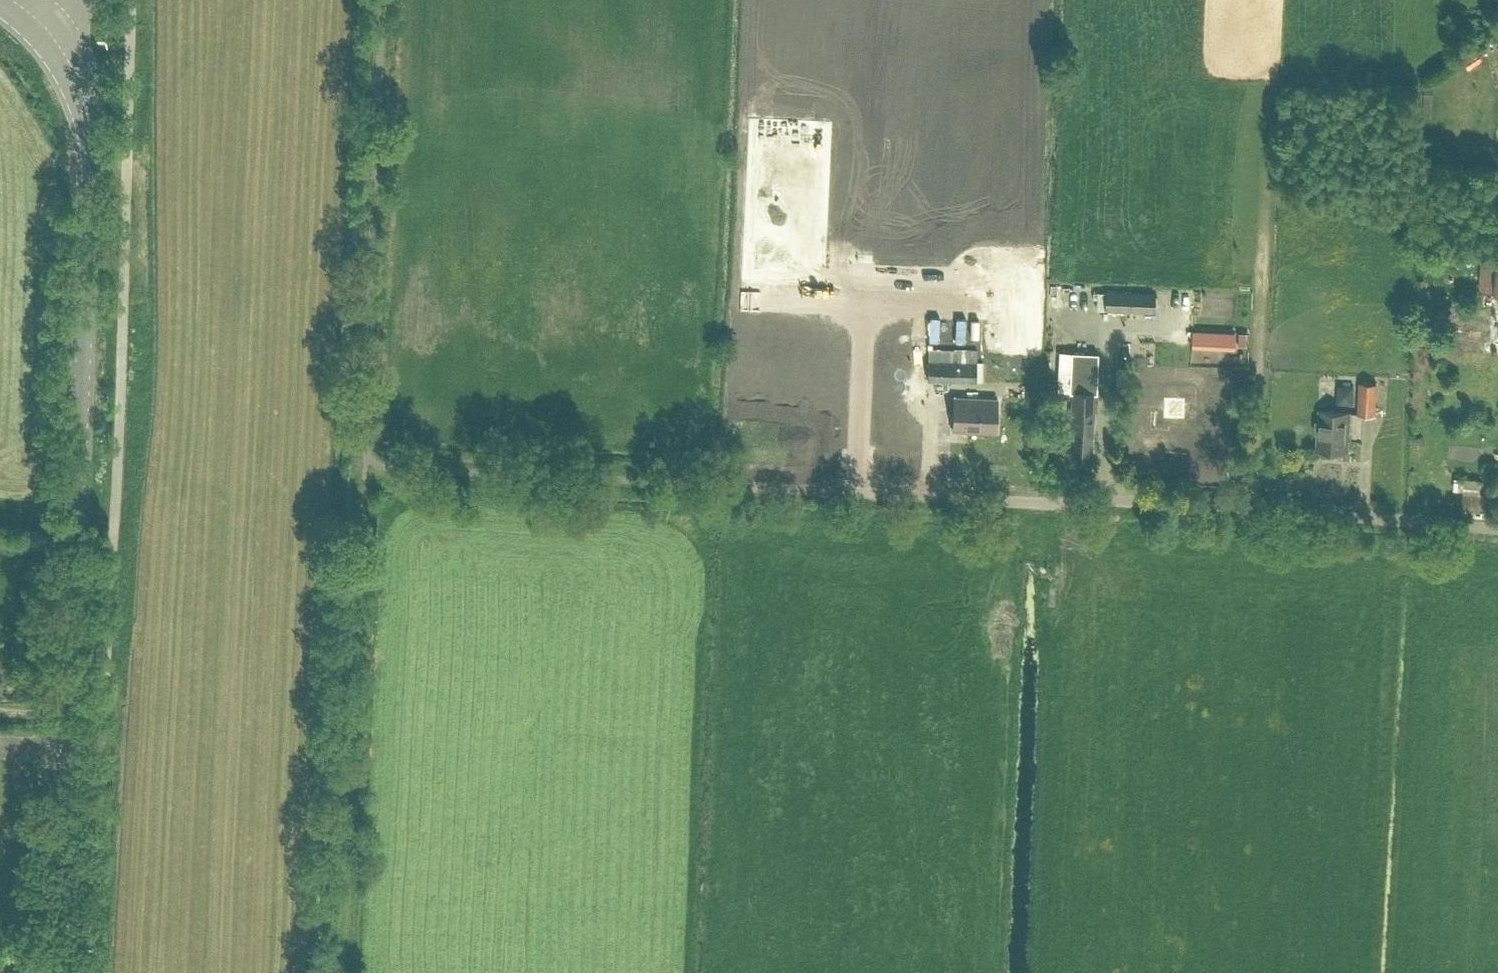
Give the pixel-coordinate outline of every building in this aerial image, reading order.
[(1497,308),(1497,292),(1489,291),(1490,278),(1475,276),(1472,305),(1497,308)] [(1107,290),(1106,308),(1154,311),(1155,292),(1107,290)] [(1071,350),(1069,391),(1071,391),(1069,431),(1050,430),(1049,446),(1069,447),(1068,448),(1091,449),(1093,392),(1096,392),(1098,351),(1071,350)] [(931,380),(987,376),(986,360),(976,360),(976,359),(930,361),(931,380)] [(1375,414),(1376,393),(1391,394),(1392,377),(1377,376),(1377,381),(1360,380),(1358,413),(1375,414)] [(952,429),(996,431),(997,397),(953,395),(952,429)] [(1316,448),(1349,450),(1351,410),(1318,408),(1317,419),(1316,419),(1315,432),(1317,432),(1316,448)] [(1492,493),(1473,491),(1474,485),(1465,484),(1465,491),(1462,491),(1461,508),(1462,508),(1462,515),(1496,519),(1497,499),(1497,494),(1492,493)]
